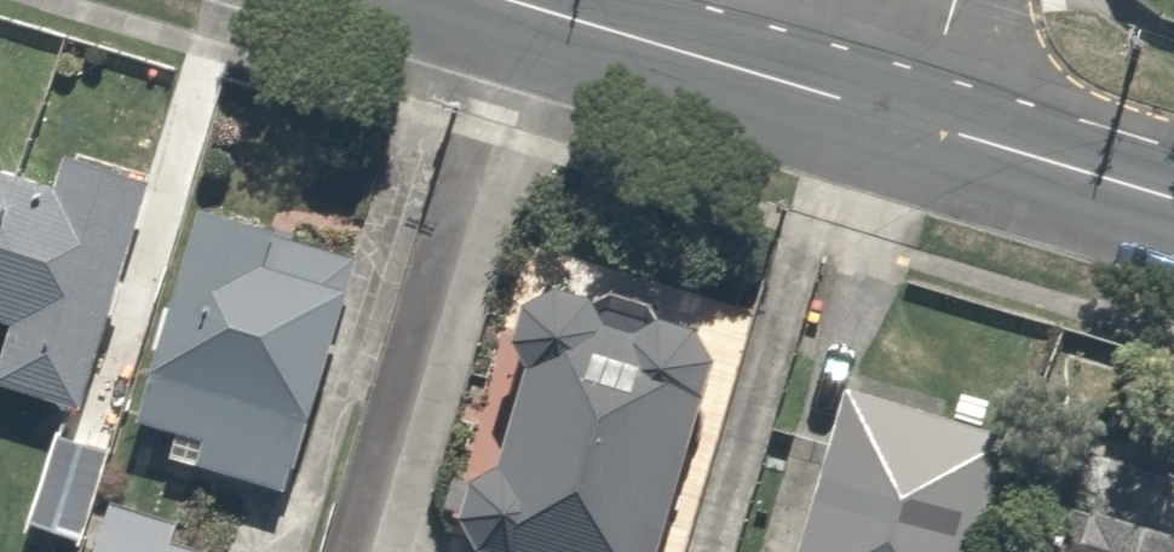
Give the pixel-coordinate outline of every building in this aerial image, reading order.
[(23,329),(8,388),(98,412),(161,178),(78,156),(67,199),(0,181),(0,323),(23,329)] [(292,244),(217,221),(151,432),(179,441),(170,470),(292,508),(365,273),(290,250),(292,244)] [(552,318),(491,551),(680,551),(731,356),(680,343),(678,351),(552,318)] [(862,395),(814,551),(1002,551),(1034,448),(862,395)] [(56,432),(25,540),(67,551),(79,551),(109,447),(56,432)] [(103,512),(96,551),(208,551),(211,531),(103,512)] [(1104,527),(1098,551),(1173,551),(1173,544),(1104,527)]
